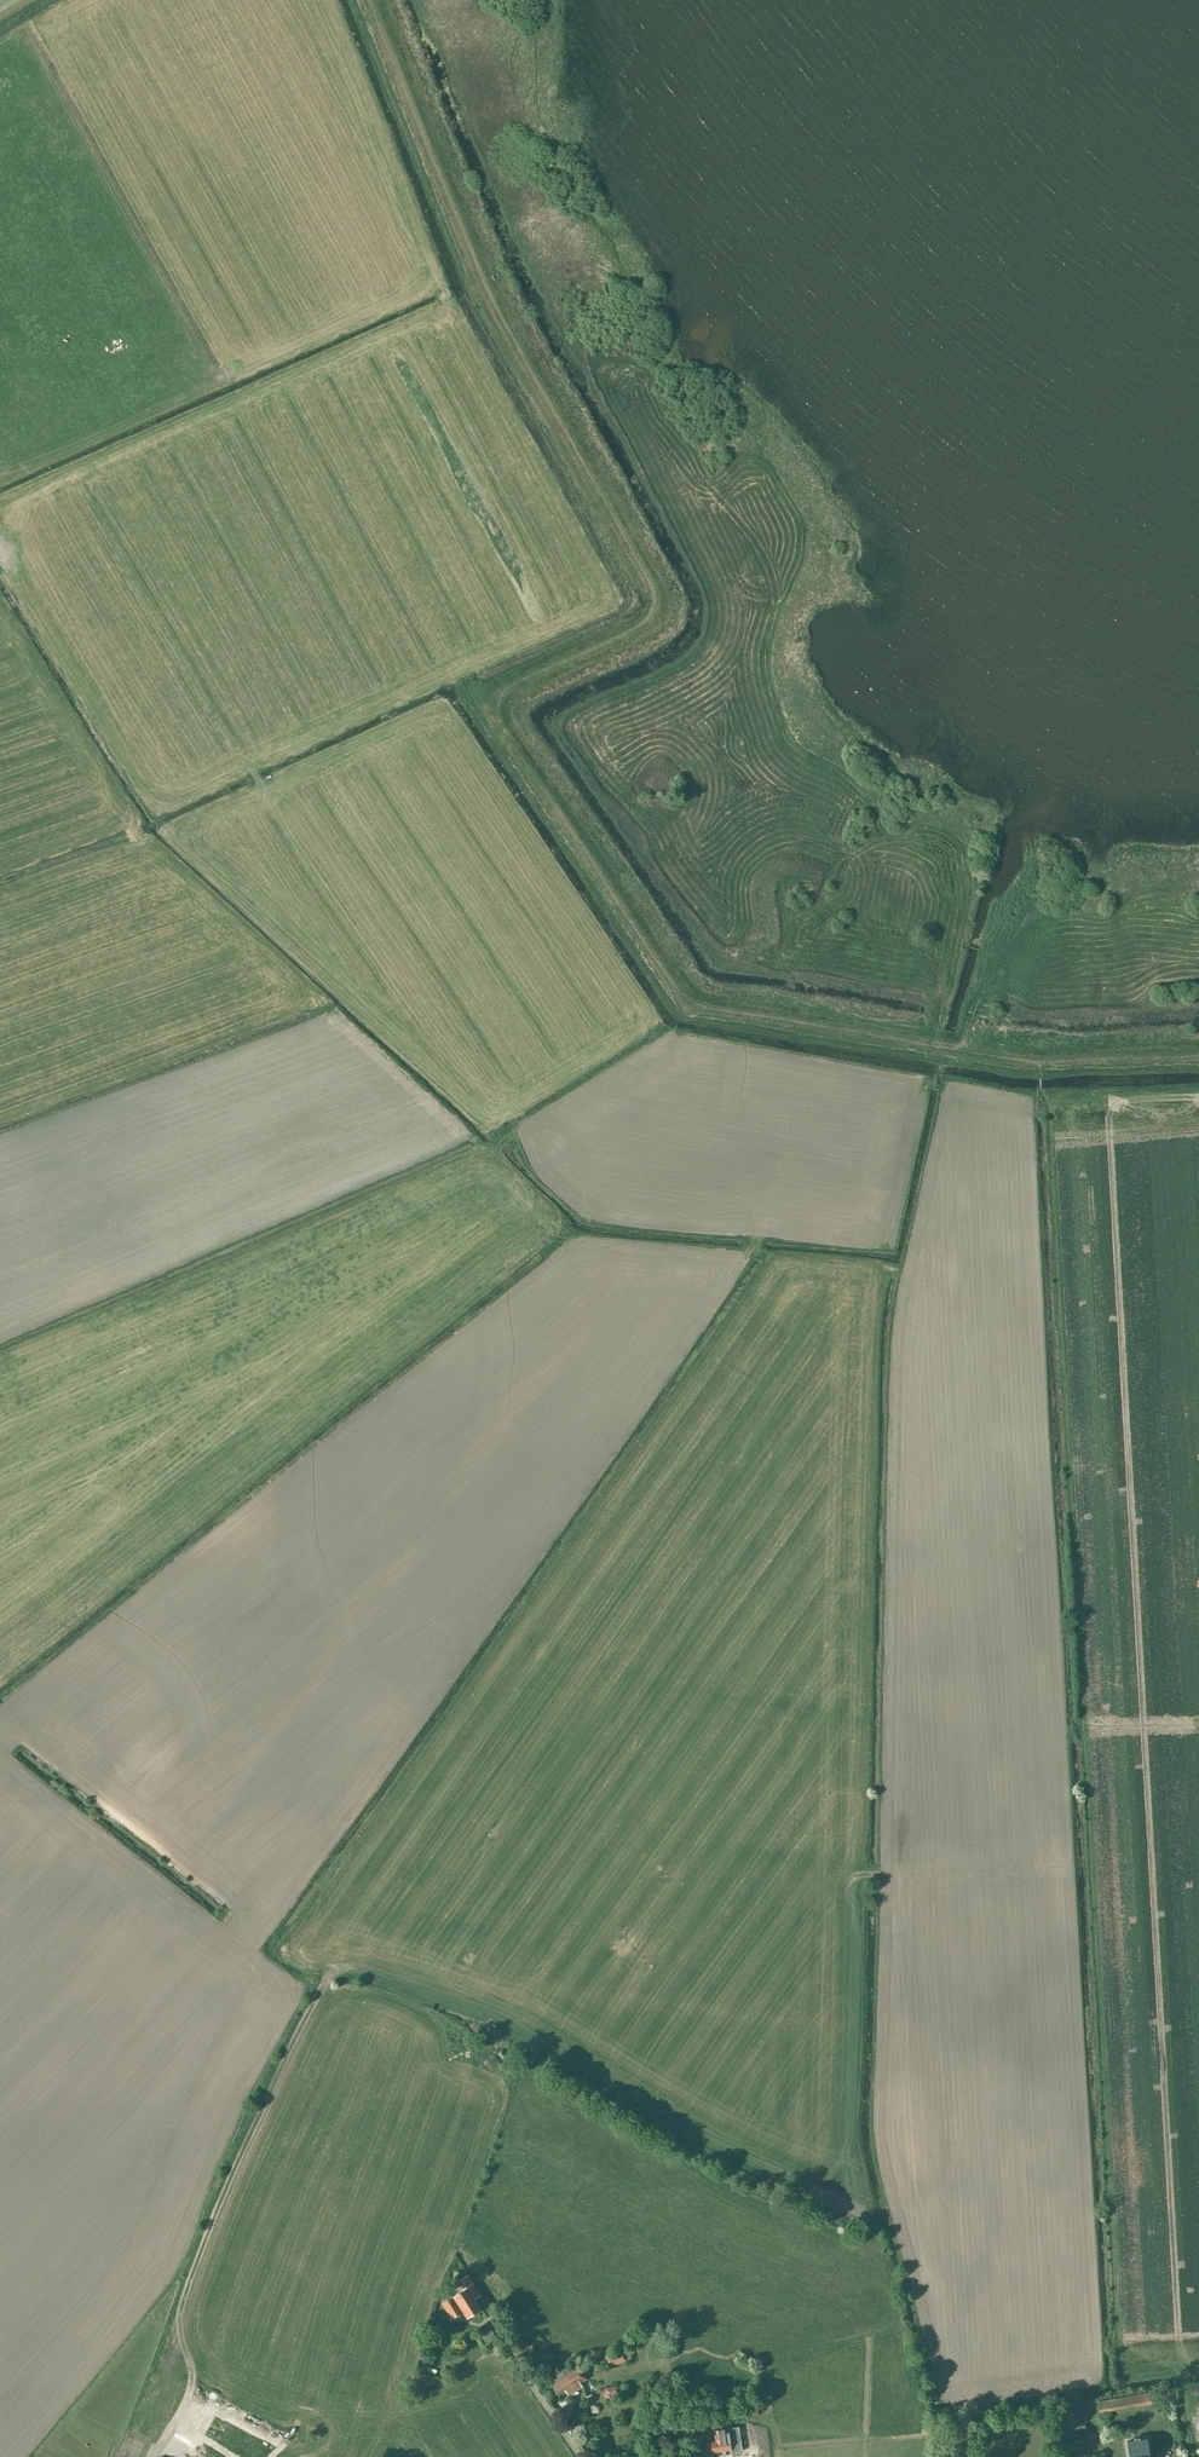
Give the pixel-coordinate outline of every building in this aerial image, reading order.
[(475,2299),(481,2295),(468,2274),(460,2279),(466,2288),(442,2302),(452,2318),(463,2311),(467,2317),(481,2309),(475,2299)] [(614,2352),(614,2353),(604,2355),(607,2365),(626,2360),(624,2349),(614,2352)] [(567,2369),(564,2368),(556,2373),(555,2376),(558,2381),(552,2385),(558,2395),(566,2390),(569,2395),(582,2386),(580,2383),(587,2378),(579,2366),(569,2372),(567,2369)] [(604,2387),(606,2395),(618,2393),(617,2385),(604,2387)] [(235,2424),(241,2411),(220,2402),(214,2415),(235,2424)] [(766,2428),(758,2428),(761,2456),(769,2455),(766,2428)] [(729,2438),(724,2439),(723,2429),(714,2430),(716,2440),(711,2441),(705,2442),(707,2452),(712,2451),(713,2452),(720,2451),(721,2456),(732,2455),(731,2449),(729,2440),(729,2438)] [(1147,2438),(1127,2441),(1129,2456),(1149,2456),(1147,2438)]
